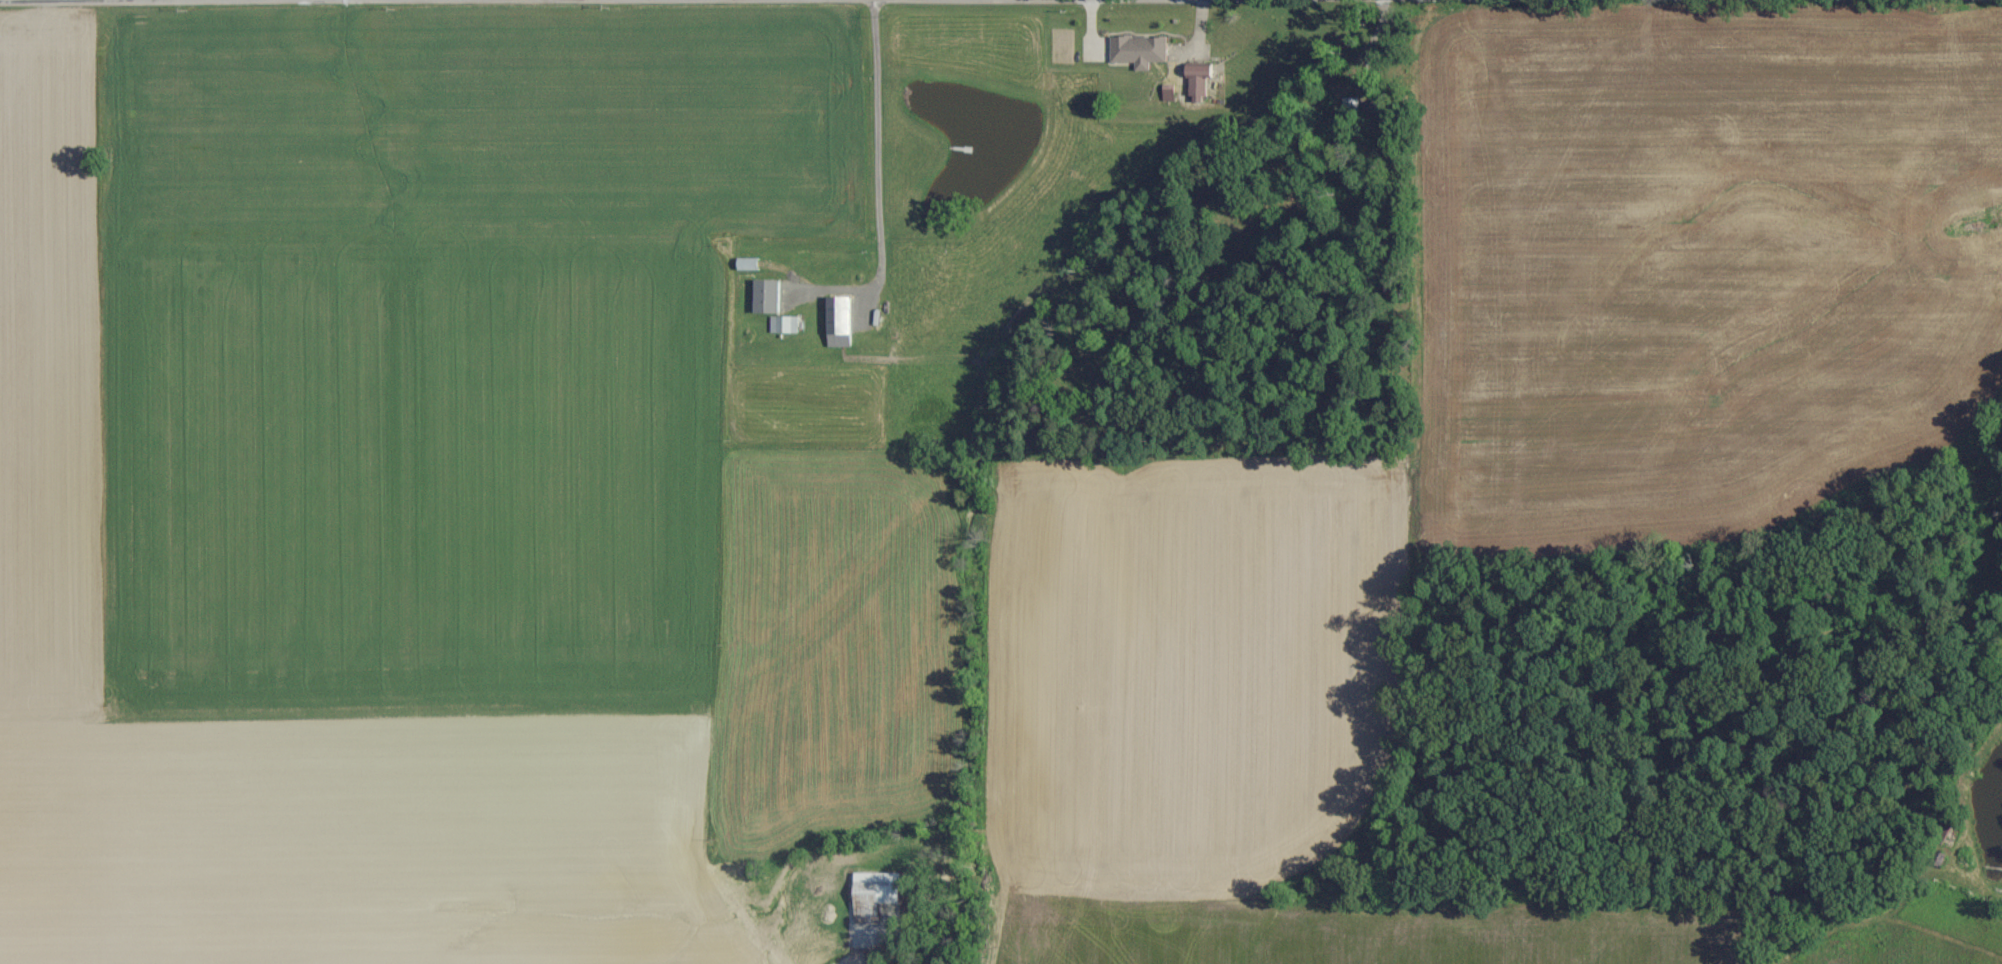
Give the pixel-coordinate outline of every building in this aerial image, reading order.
[(1170,38),(1112,38),(1112,64),(1137,64),(1137,71),(1153,71),(1153,63),(1170,63),(1170,38)] [(1188,102),(1211,103),(1212,76),(1218,76),(1219,66),(1190,65),(1188,102)] [(1176,85),(1164,85),(1164,102),(1176,102),(1176,85)] [(781,282),(754,280),(753,313),(780,314),(781,282)] [(852,348),(852,298),(829,298),(828,348),(852,348)] [(797,334),(797,317),(769,317),(769,334),(797,334)]
